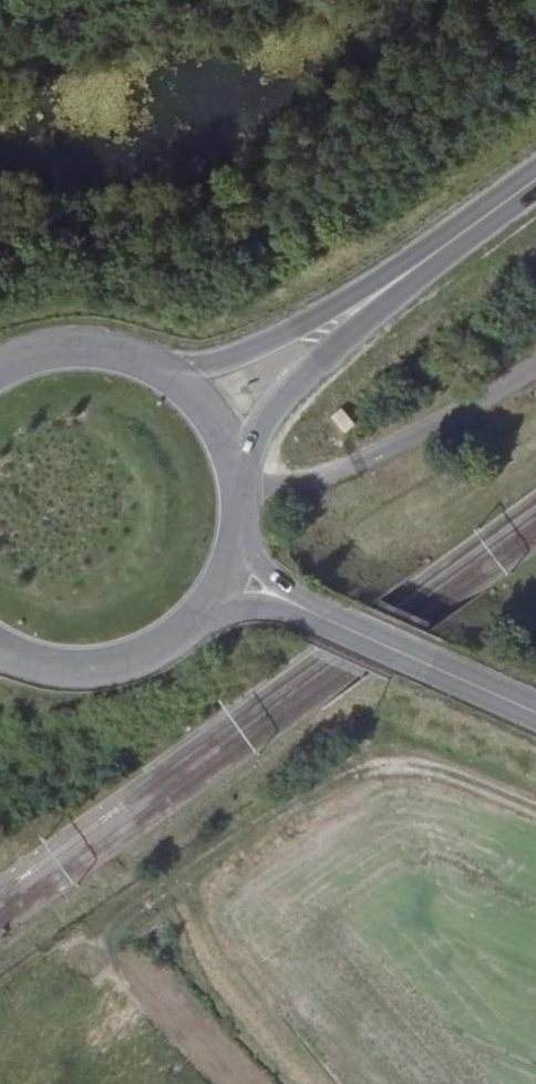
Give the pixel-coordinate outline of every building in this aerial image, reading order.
[(341,408),(331,416),(344,433),(355,424),(341,408)]
